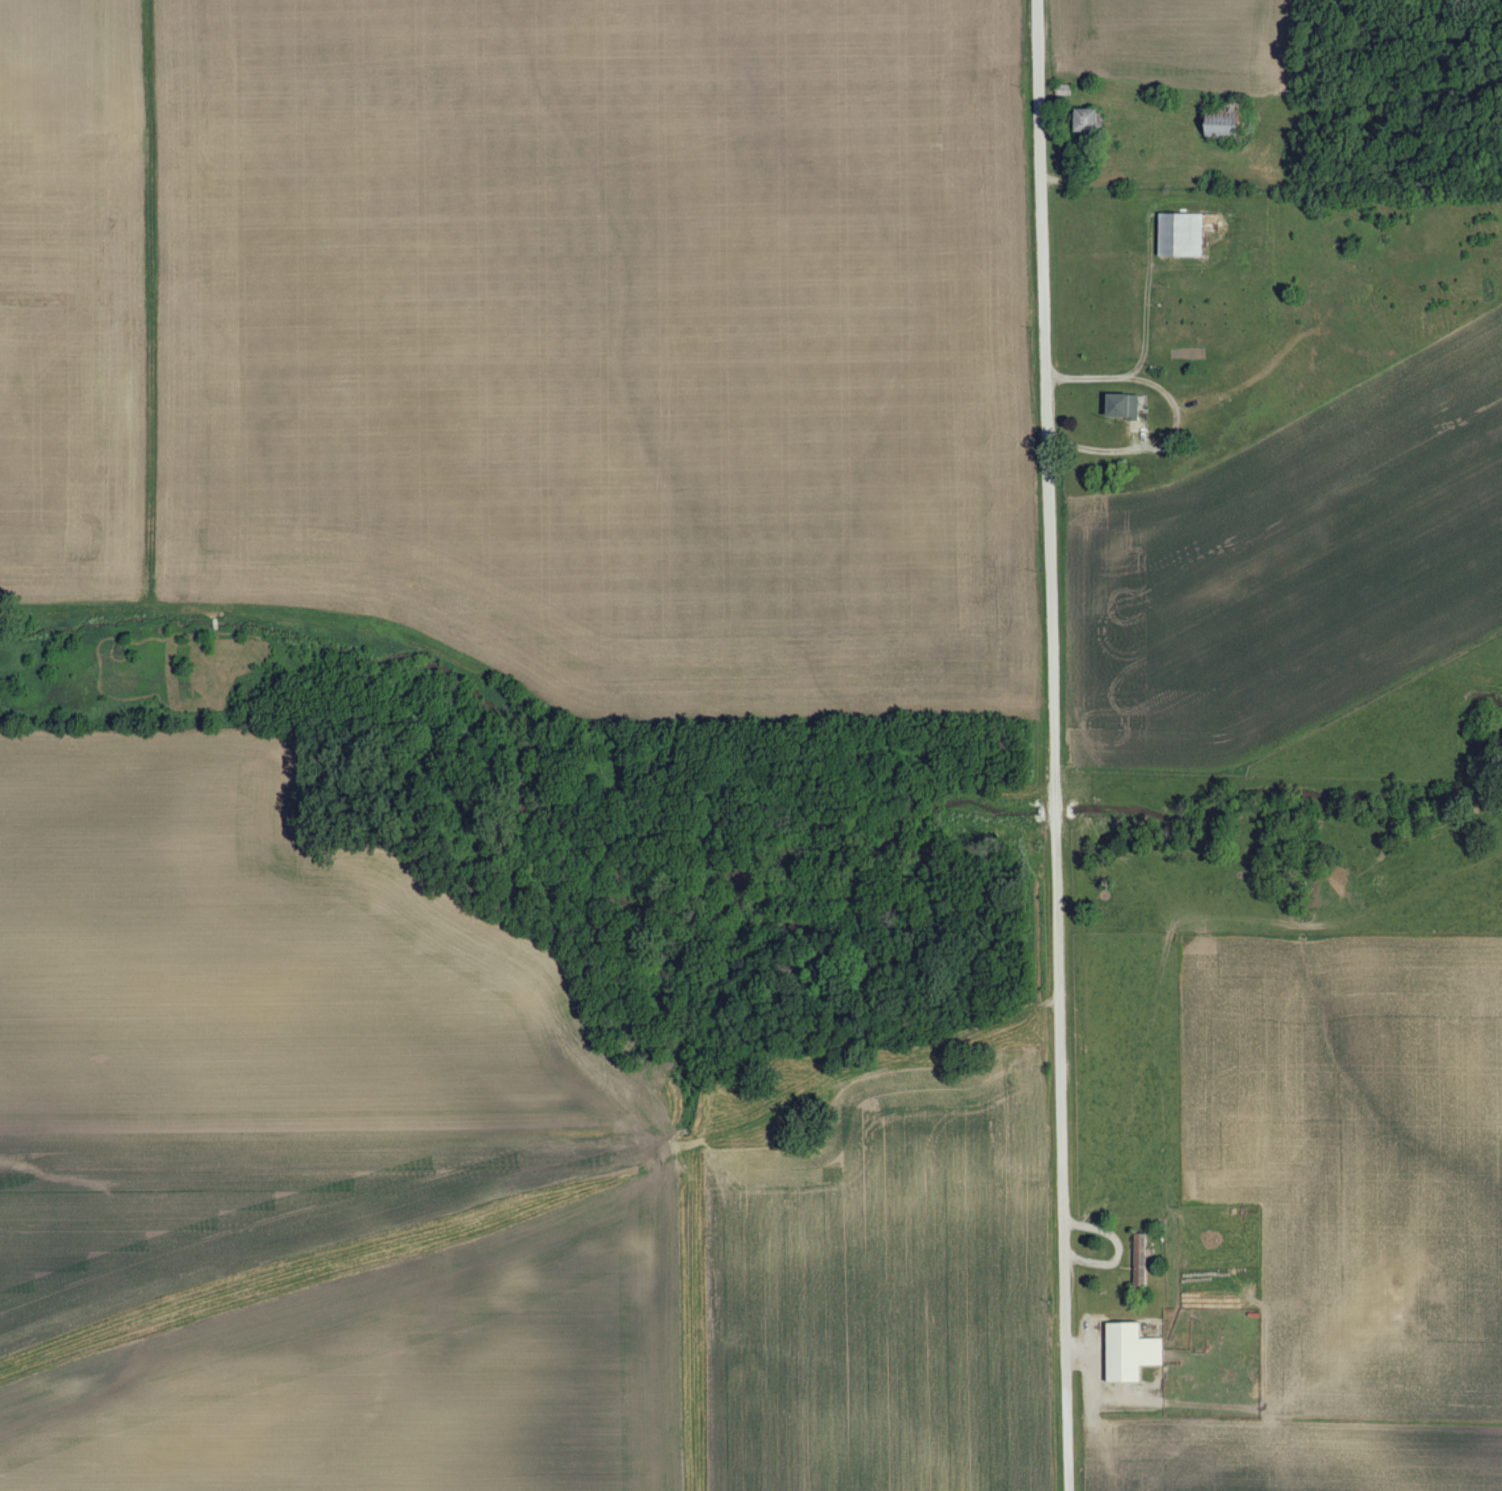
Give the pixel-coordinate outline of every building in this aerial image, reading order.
[(1105,132),(1104,109),(1081,109),(1081,132),(1105,132)] [(1213,115),(1216,138),(1249,133),(1246,110),(1213,115)] [(1207,215),(1165,214),(1164,257),(1206,257),(1207,215)] [(1143,396),(1114,395),(1113,419),(1143,420),(1143,396)] [(1150,1236),(1139,1236),(1139,1286),(1151,1286),(1150,1236)] [(1167,1340),(1147,1341),(1146,1324),(1113,1325),(1114,1385),(1147,1384),(1147,1367),(1168,1367),(1167,1340)]
